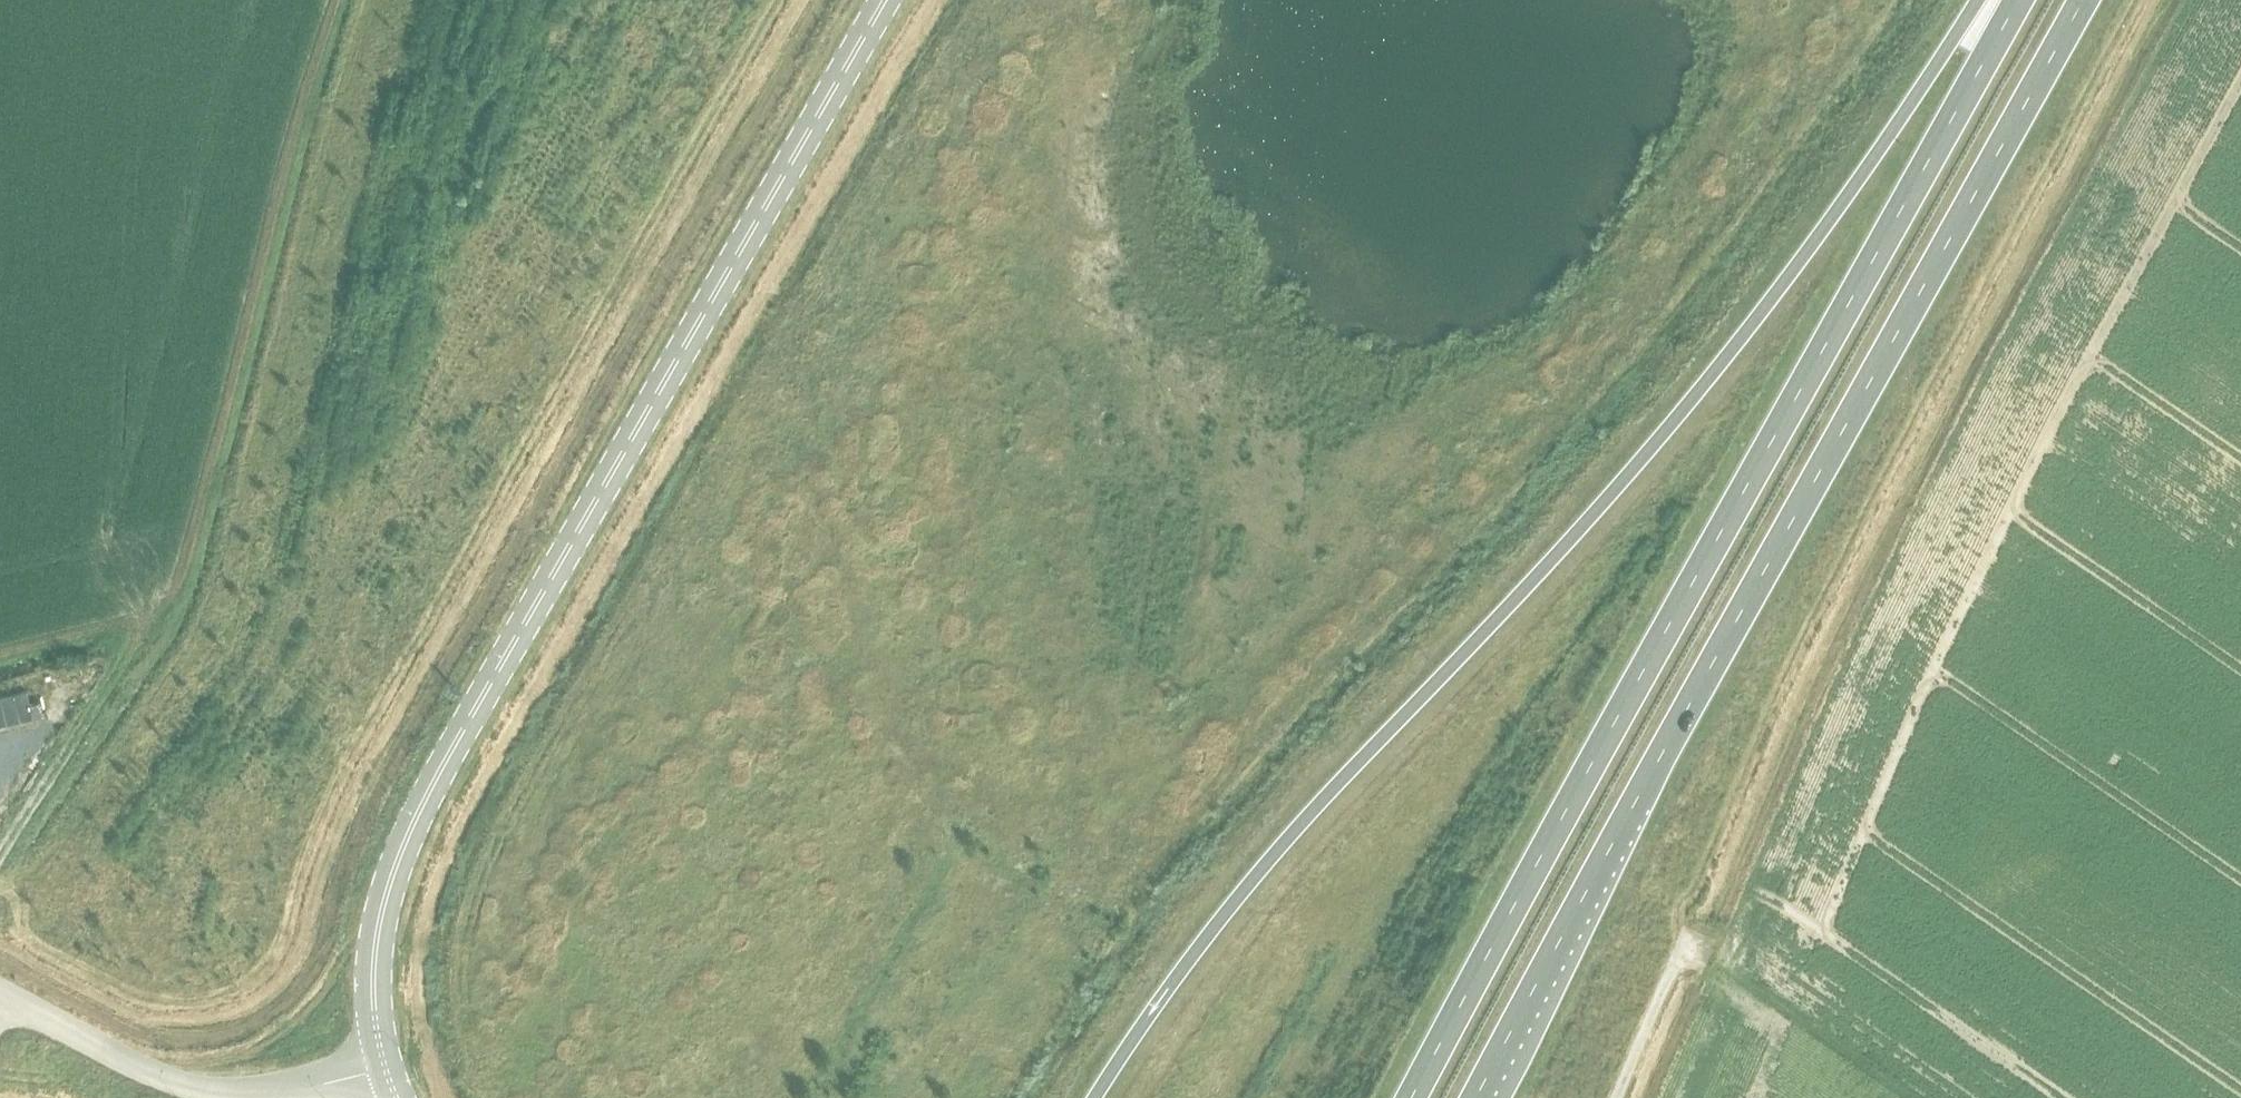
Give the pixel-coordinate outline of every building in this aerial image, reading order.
[(0,696),(0,724),(33,717),(27,690),(0,696)]
